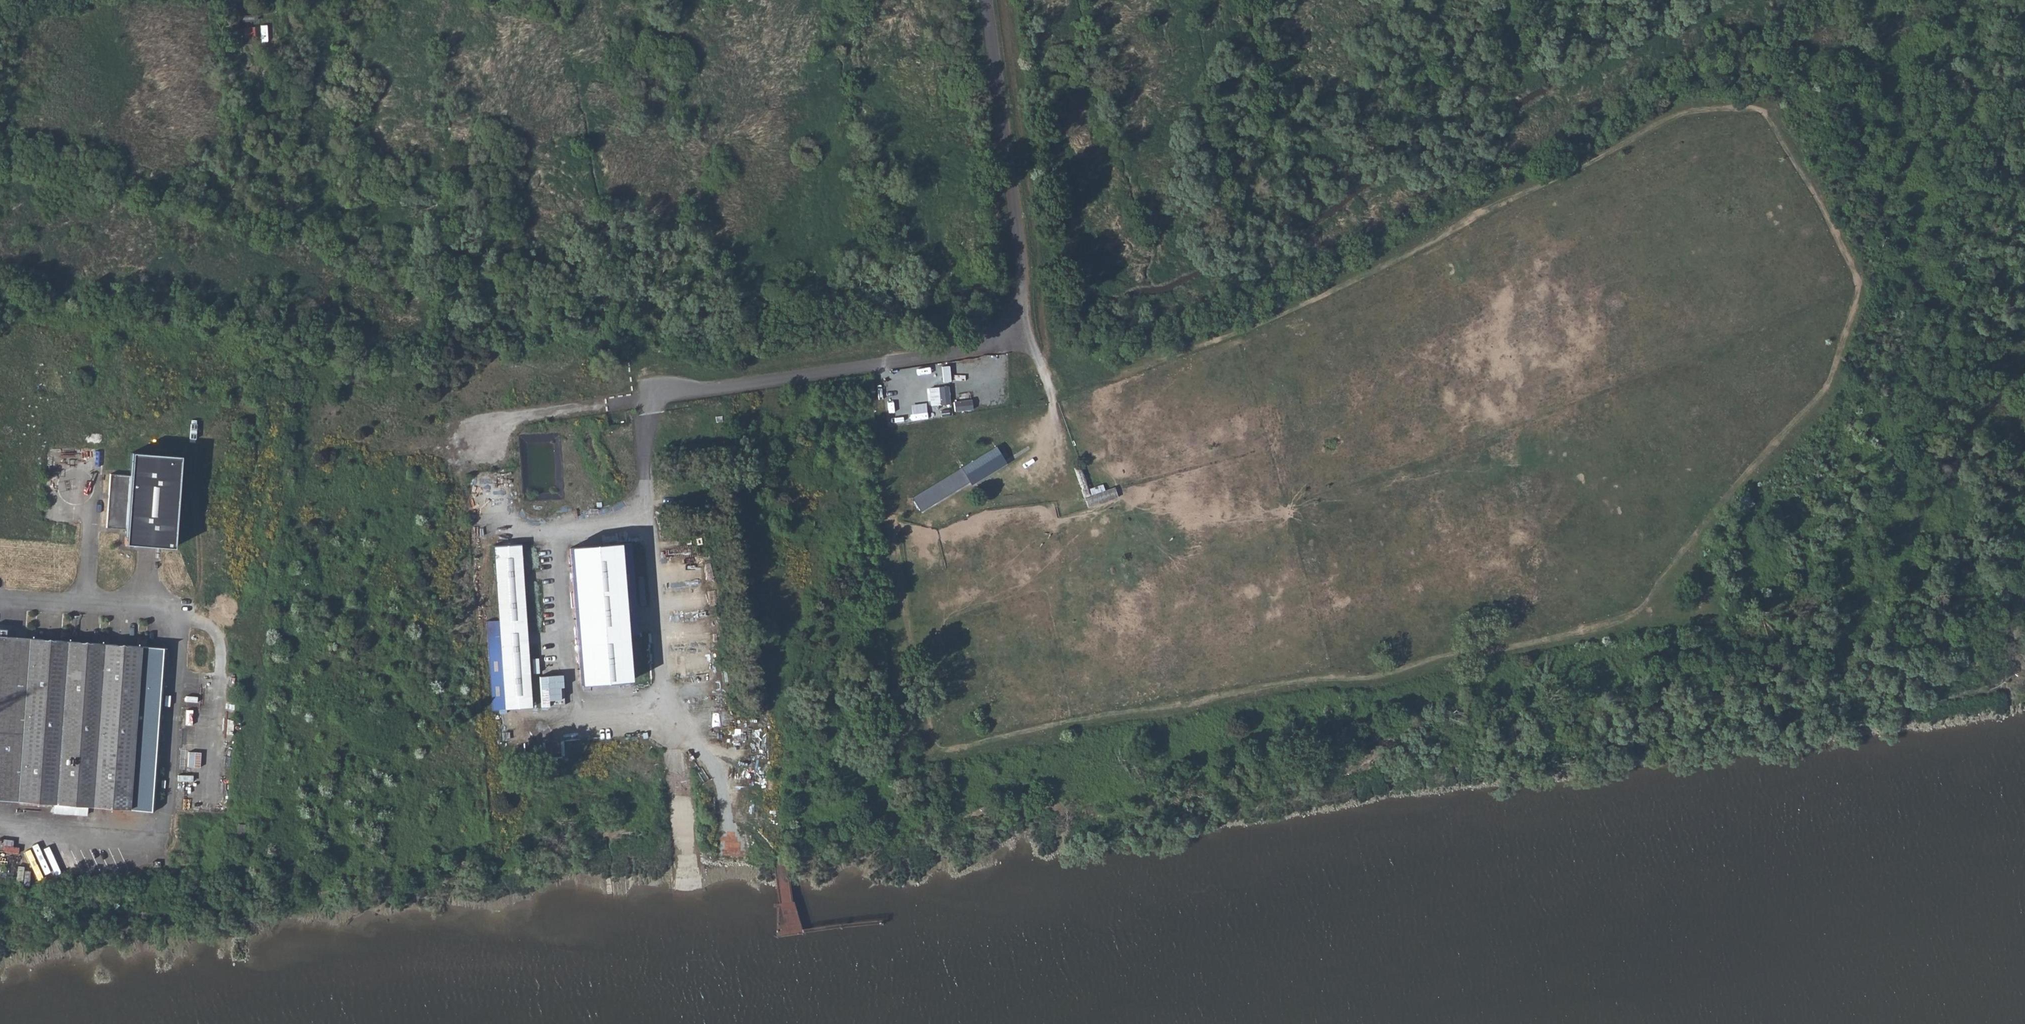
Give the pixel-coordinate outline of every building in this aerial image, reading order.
[(950,385),(930,385),(930,403),(950,403),(950,385)] [(955,409),(973,409),(973,399),(954,399),(955,409)] [(996,447),(990,450),(998,464),(1004,460),(996,447)] [(998,464),(990,450),(912,497),(920,511),(998,464)] [(126,529),(125,544),(173,548),(180,456),(131,453),(130,476),(110,474),(106,527),(126,529)] [(1080,465),(1073,467),(1084,497),(1091,495),(1080,465)] [(525,536),(499,538),(507,701),(532,700),(525,536)] [(635,538),(574,541),(579,678),(629,676),(627,630),(626,615),(638,614),(635,538)] [(638,614),(626,615),(627,630),(639,629),(638,614)] [(155,810),(166,650),(6,637),(5,630),(0,630),(0,800),(155,810)] [(541,669),(542,699),(565,698),(565,692),(549,693),(548,675),(564,674),(564,668),(541,669)]
